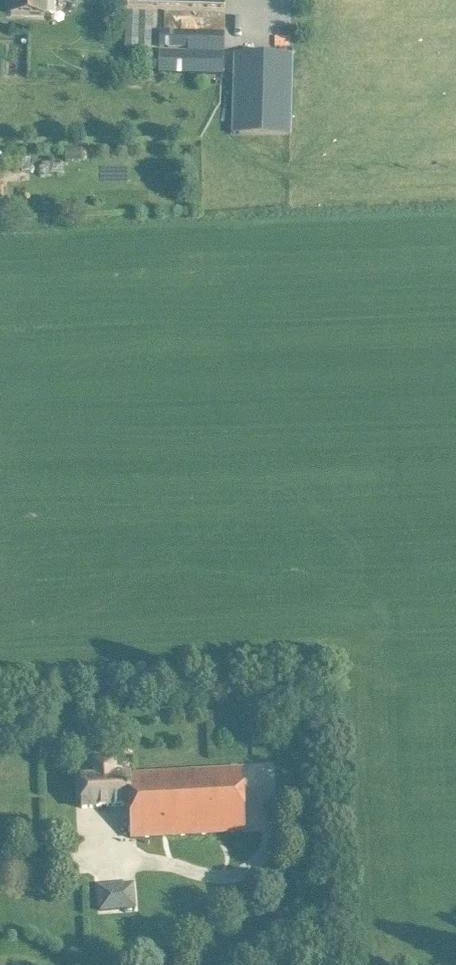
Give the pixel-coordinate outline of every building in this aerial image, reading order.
[(10,15),(43,17),(44,0),(11,0),(10,15)] [(146,5),(224,8),(224,0),(126,0),(126,5),(146,5)] [(275,26),(274,40),(292,41),(293,27),(275,26)] [(160,33),(159,48),(188,49),(188,51),(159,51),(159,58),(150,58),(150,73),(158,73),(158,74),(223,76),(224,34),(160,33)] [(234,54),(231,134),(290,136),(293,56),(234,54)] [(82,149),(65,149),(65,162),(82,162),(82,149)] [(133,746),(133,729),(120,729),(120,746),(133,746)] [(131,840),(151,840),(246,835),(243,771),(114,777),(114,762),(92,763),(93,777),(80,777),(82,810),(130,808),(131,840)]
